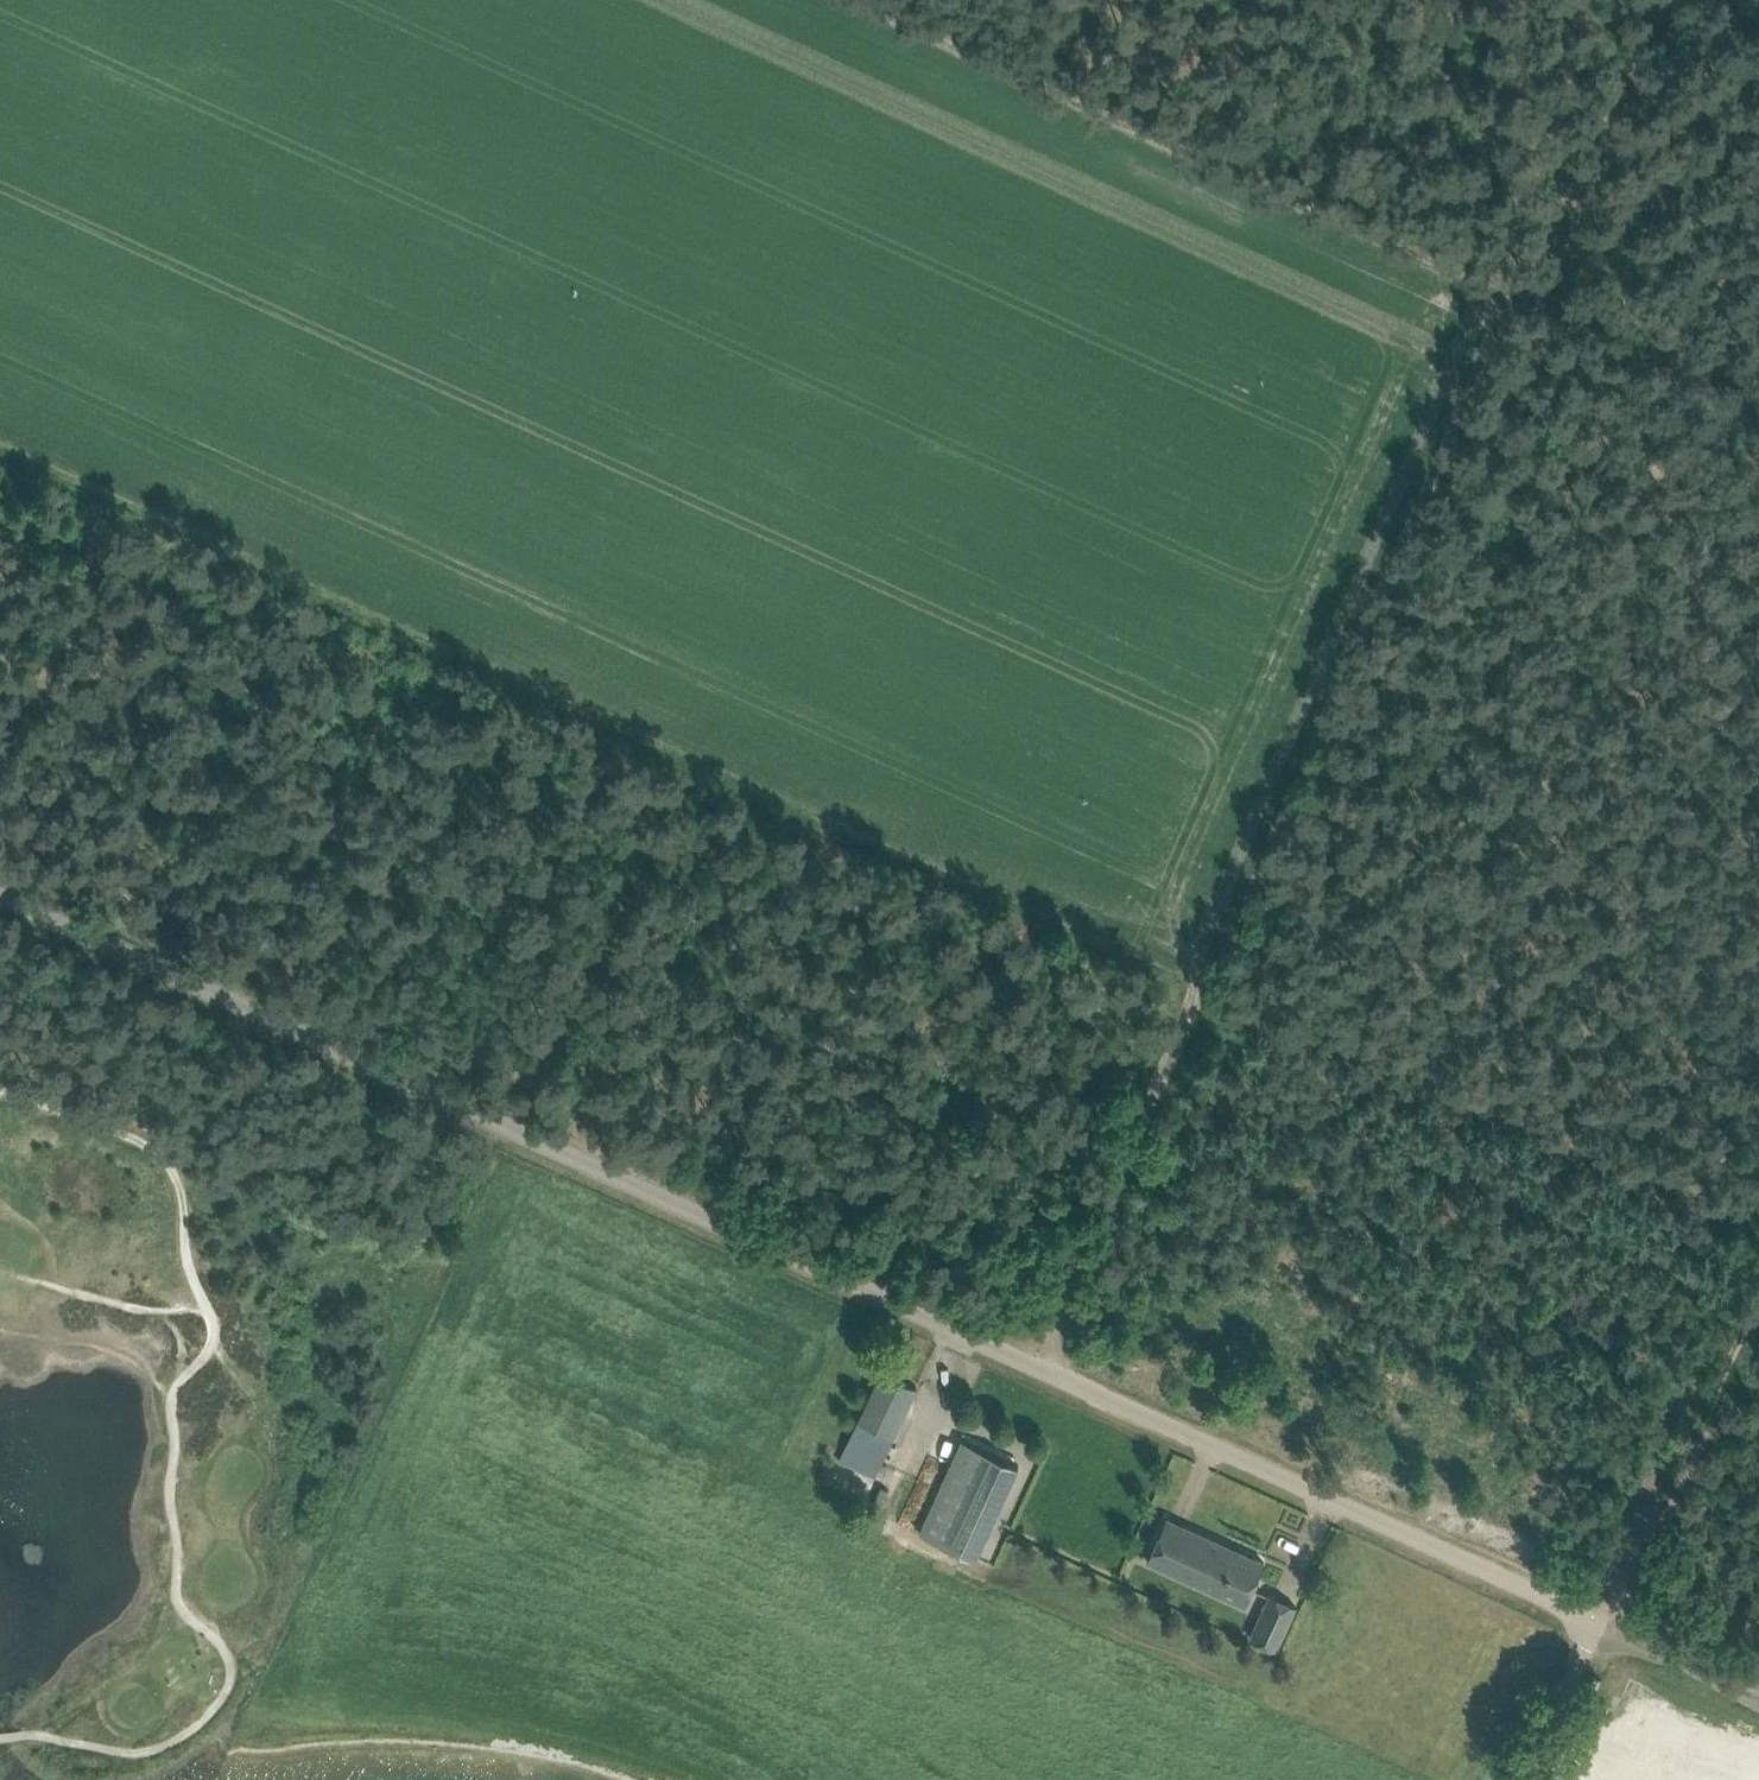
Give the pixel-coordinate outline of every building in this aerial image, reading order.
[(881,1476),(917,1385),(878,1369),(843,1460),(881,1476)] [(953,1462),(963,1435),(940,1427),(930,1454),(953,1462)] [(961,1437),(923,1532),(983,1556),(1021,1461),(961,1437)] [(1264,1560),(1167,1516),(1148,1559),(1245,1603),(1264,1560)] [(1251,1635),(1277,1647),(1296,1604),(1271,1592),(1251,1635)]
